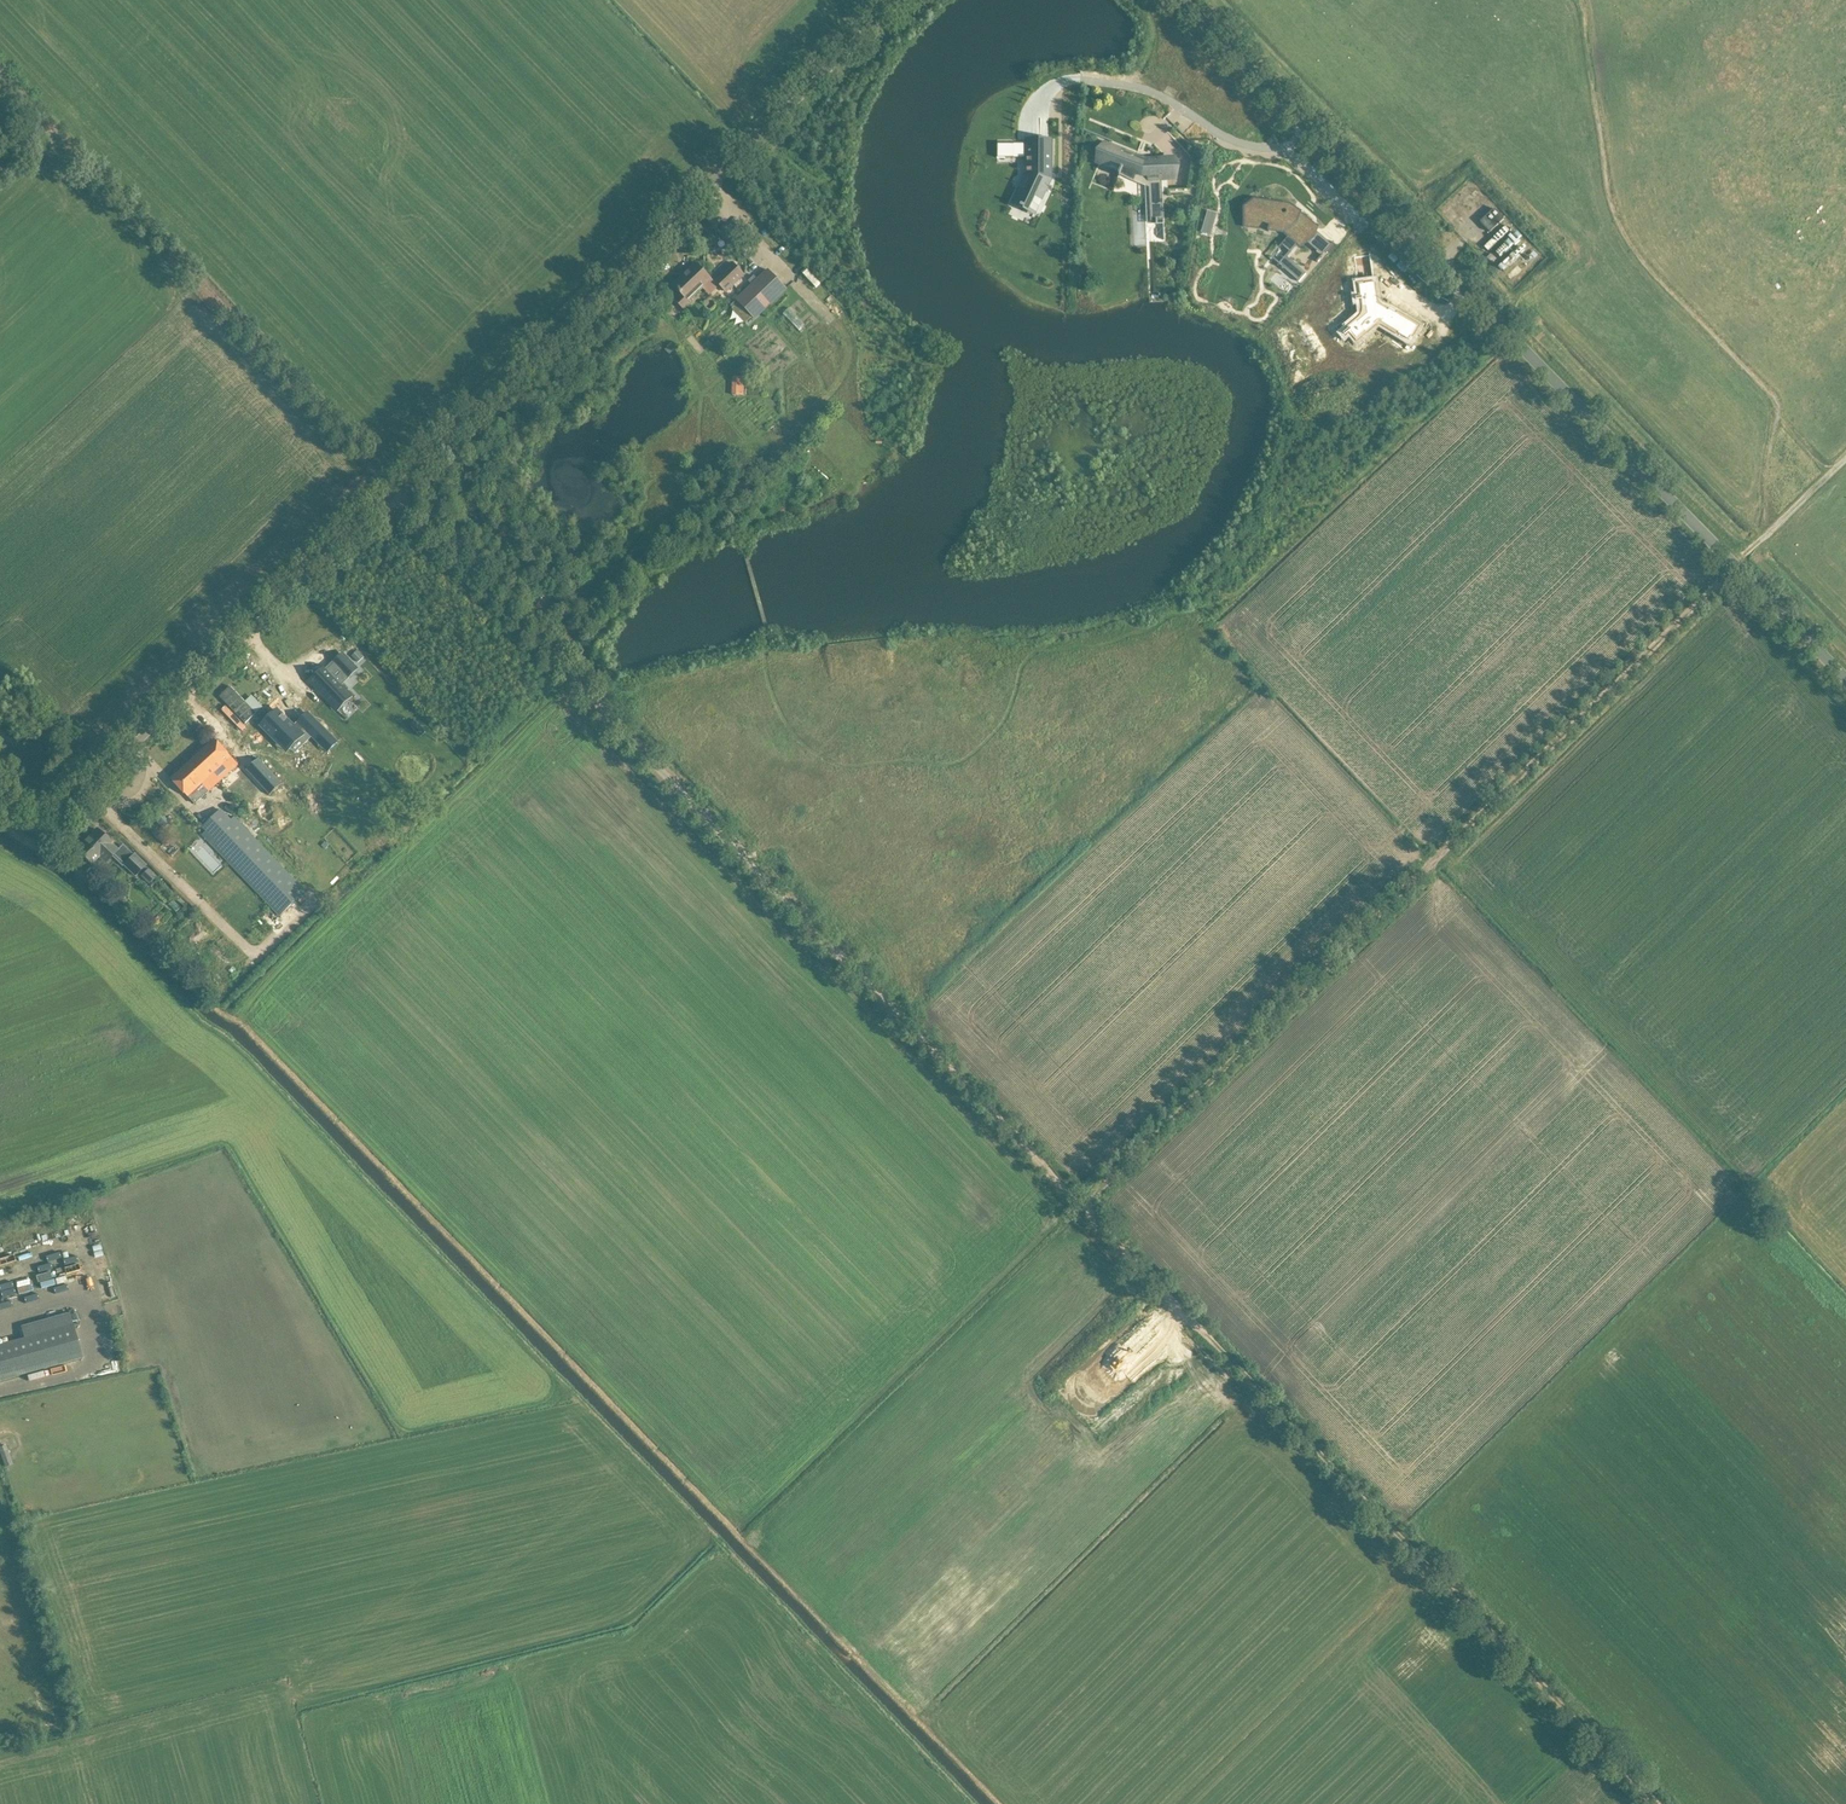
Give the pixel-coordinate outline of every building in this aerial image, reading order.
[(1028,159),(1027,174),(1026,177),(1033,180),(1027,193),(1020,190),(1014,203),(1021,206),(1020,207),(1024,209),(1024,208),(1028,210),(1034,197),(1041,200),(1047,186),(1053,189),(1053,188),(1045,184),(1047,178),(1047,173),(1050,173),(1051,142),(1028,142),(1028,145),(1028,159)] [(1015,159),(1015,145),(997,145),(997,159),(1015,159)] [(1028,159),(1028,145),(1015,145),(1015,159),(1028,159)] [(1107,146),(1099,162),(1105,164),(1120,172),(1118,176),(1120,177),(1120,176),(1134,181),(1136,175),(1140,176),(1142,177),(1144,178),(1146,180),(1148,182),(1149,184),(1149,187),(1149,190),(1151,221),(1156,221),(1156,224),(1158,224),(1158,221),(1163,221),(1164,240),(1165,240),(1162,180),(1172,179),(1172,178),(1172,173),(1172,165),(1171,159),(1161,160),(1147,160),(1145,160),(1137,157),(1107,145),(1107,146)] [(1298,216),(1297,217),(1296,216),(1299,212),(1298,211),(1293,216),(1294,217),(1290,221),(1286,218),(1287,217),(1279,215),(1281,207),(1258,201),(1255,211),(1250,210),(1247,221),(1269,228),(1267,231),(1269,232),(1270,228),(1281,232),(1286,235),(1289,238),(1282,246),(1290,253),(1287,257),(1286,256),(1277,266),(1278,267),(1291,252),(1290,251),(1296,245),(1297,245),(1303,239),(1305,236),(1308,239),(1315,231),(1298,216)] [(1480,222),(1490,232),(1504,219),(1494,208),(1480,222)] [(1218,215),(1208,212),(1202,234),(1211,237),(1218,215)] [(1322,257),(1331,246),(1317,234),(1308,245),(1322,257)] [(1289,259),(1282,267),(1299,282),(1306,274),(1289,259)] [(731,288),(744,275),(733,263),(715,280),(720,286),(726,292),(731,288)] [(689,301),(711,281),(695,264),(673,285),(681,293),(674,300),(684,311),(692,304),(689,301)] [(761,313),(787,289),(769,270),(758,280),(754,275),(749,281),(753,285),(737,300),(741,305),(740,306),(749,316),(750,315),(751,316),(758,309),(761,313)] [(1363,318),(1343,334),(1345,335),(1349,332),(1357,340),(1359,339),(1357,337),(1364,331),(1365,333),(1378,322),(1409,341),(1417,326),(1390,310),(1389,310),(1388,310),(1378,304),(1374,282),(1358,285),(1360,297),(1356,298),(1356,301),(1361,300),(1363,318)] [(745,394),(746,375),(733,375),(732,394),(745,394)] [(779,451),(765,463),(769,468),(784,456),(779,451)] [(363,659),(357,652),(352,658),(358,664),(363,659)] [(344,672),(349,677),(357,669),(342,654),(326,670),(324,668),(310,681),(332,704),(346,691),(341,685),(336,680),(344,672)] [(290,748),(308,730),(300,721),(299,722),(300,722),(295,727),(277,710),(262,725),(273,736),(276,734),(290,748)] [(308,713),(300,721),(308,730),(315,737),(322,745),(331,736),(308,713)] [(215,739),(172,779),(187,796),(190,794),(196,801),(208,790),(209,791),(238,765),(215,739)] [(259,758),(247,770),(270,795),(282,784),(259,758)] [(206,832),(203,836),(280,916),(307,891),(236,817),(233,820),(222,809),(202,828),(206,832)] [(105,864),(117,850),(96,830),(76,851),(90,864),(98,857),(105,864)] [(147,865),(134,853),(122,865),(125,868),(135,877),(147,865)] [(140,877),(149,885),(156,877),(147,869),(140,877)] [(41,1288),(56,1284),(52,1271),(37,1275),(41,1288)] [(30,1278),(17,1282),(23,1303),(47,1296),(45,1289),(34,1292),(30,1278)] [(82,1358),(72,1325),(25,1338),(9,1343),(0,1345),(0,1381),(82,1358)] [(0,1447),(0,1452),(5,1467),(13,1464),(6,1445),(0,1447)]
